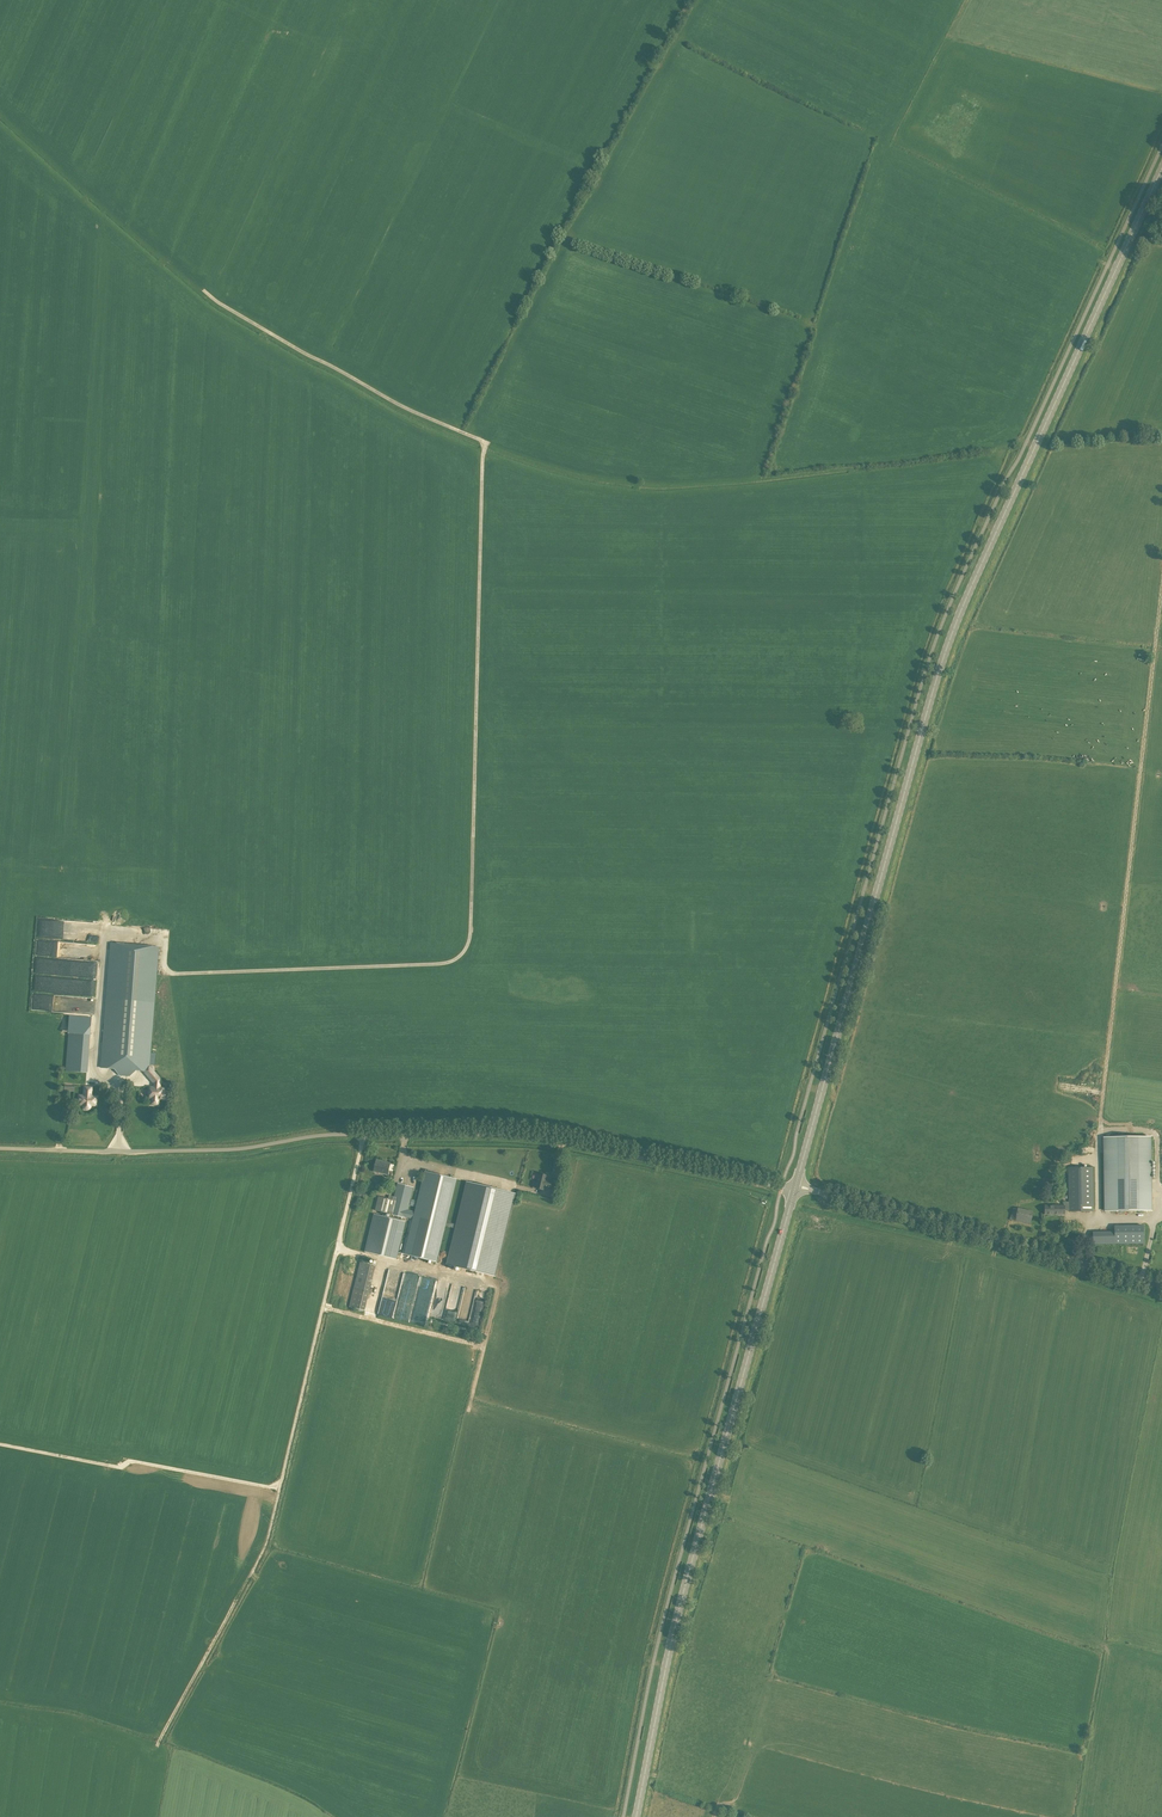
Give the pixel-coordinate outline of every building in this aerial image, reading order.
[(71,930),(69,922),(60,924),(61,931),(71,930)] [(55,957),(66,957),(66,941),(55,941),(55,957)] [(155,948),(111,944),(101,1068),(114,1069),(119,1075),(129,1076),(135,1070),(142,1071),(153,1083),(160,1083),(161,1079),(149,1065),(149,1064),(155,990),(152,990),(155,948)] [(52,976),(51,992),(60,993),(60,986),(60,983),(64,983),(64,977),(52,976)] [(72,994),(96,995),(97,980),(73,978),(72,994)] [(60,1011),(77,1011),(77,996),(67,996),(67,1001),(63,1001),(63,1004),(60,1004),(60,1011)] [(164,1088),(160,1088),(160,1083),(153,1083),(153,1087),(150,1087),(149,1088),(149,1092),(150,1092),(150,1097),(152,1097),(151,1104),(158,1105),(158,1099),(167,1099),(167,1092),(164,1092),(164,1088)] [(79,1095),(79,1103),(83,1104),(83,1105),(83,1106),(83,1107),(84,1108),(84,1109),(86,1109),(88,1109),(89,1109),(90,1108),(90,1107),(91,1106),(91,1105),(91,1104),(95,1104),(95,1100),(97,1100),(97,1097),(92,1096),(91,1095),(92,1087),(85,1087),(84,1096),(79,1095)] [(1105,1211),(1151,1210),(1150,1137),(1104,1137),(1105,1211)] [(388,1174),(389,1171),(392,1172),(394,1171),(395,1166),(394,1165),(390,1164),(391,1163),(377,1160),(374,1171),(388,1174)] [(1069,1202),(1069,1211),(1093,1211),(1093,1167),(1068,1167),(1069,1202)] [(414,1187),(397,1183),(394,1197),(389,1196),(389,1199),(379,1197),(375,1210),(406,1218),(406,1217),(414,1219),(406,1255),(436,1262),(444,1225),(458,1229),(450,1265),(480,1273),(500,1190),(470,1182),(459,1225),(445,1222),(456,1179),(426,1172),(416,1212),(408,1210),(414,1187)] [(539,1173),(536,1187),(545,1190),(546,1187),(553,1189),(555,1181),(548,1179),(549,1175),(539,1173)] [(1058,1205),(1045,1205),(1045,1214),(1052,1214),(1059,1214),(1065,1214),(1065,1212),(1065,1211),(1065,1205),(1063,1205),(1058,1205)] [(1031,1224),(1033,1211),(1018,1208),(1018,1209),(1013,1208),(1010,1219),(1031,1224)] [(396,1259),(405,1223),(374,1216),(366,1252),(396,1259)] [(1093,1231),(1093,1244),(1114,1244),(1115,1244),(1115,1231),(1093,1231)] [(365,1310),(376,1265),(360,1261),(349,1307),(365,1310)] [(381,1304),(417,1313),(423,1288),(408,1285),(409,1282),(412,1283),(413,1275),(410,1274),(410,1276),(410,1277),(410,1280),(407,1280),(406,1284),(400,1282),(396,1298),(383,1295),(381,1304)] [(461,1296),(462,1293),(450,1290),(452,1283),(447,1280),(437,1278),(430,1311),(435,1311),(436,1310),(439,1311),(443,1312),(444,1310),(447,1312),(448,1311),(447,1316),(453,1317),(454,1314),(450,1312),(453,1307),(453,1306),(454,1304),(454,1305),(457,1305),(460,1301),(461,1297),(461,1296)]
